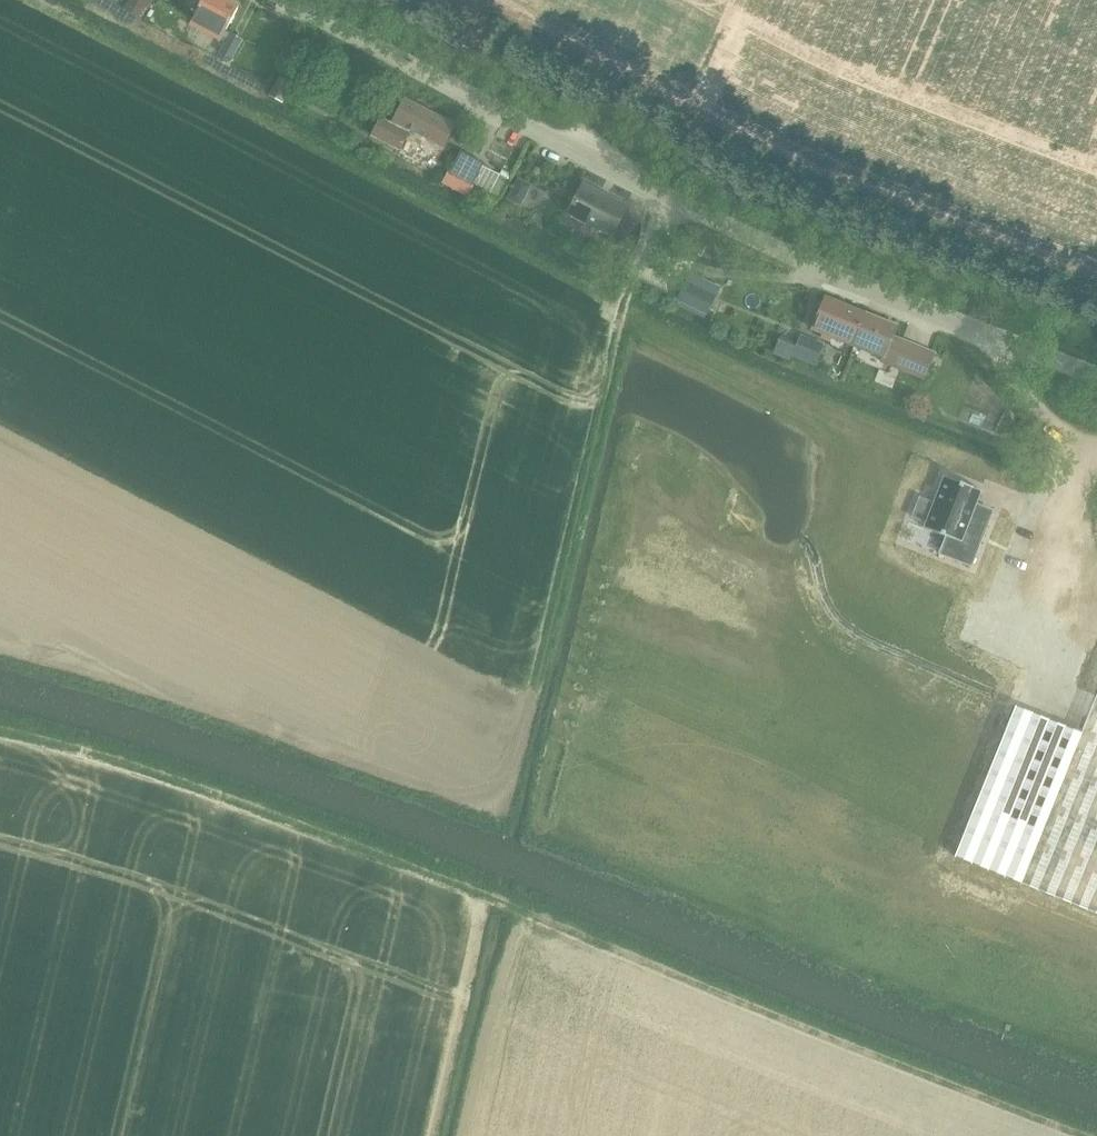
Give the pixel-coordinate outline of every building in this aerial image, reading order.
[(125,9),(141,19),(153,0),(130,0),(125,9)] [(190,24),(221,40),(240,6),(228,0),(203,0),(190,24)] [(231,33),(221,53),(234,60),(244,40),(231,33)] [(280,76),(270,95),(284,102),(294,83),(280,76)] [(393,119),(443,147),(455,125),(450,122),(451,120),(462,126),(468,115),(441,102),(436,111),(440,113),(438,116),(405,97),(393,119)] [(371,136),(401,151),(411,132),(381,117),(371,136)] [(462,151),(451,173),(473,184),(482,166),(484,163),(462,151)] [(482,166),(473,184),(476,185),(490,193),(499,175),(482,166)] [(521,178),(518,184),(529,190),(533,184),(521,178)] [(611,235),(608,240),(622,248),(636,219),(623,212),(627,205),(585,184),(570,214),(611,235)] [(686,282),(677,301),(708,316),(721,287),(693,273),(688,282),(686,282)] [(830,342),(832,338),(869,353),(882,319),(826,297),(813,331),(823,335),(821,339),(830,342)] [(882,319),(869,353),(881,358),(880,362),(923,379),(934,353),(893,336),(897,325),(882,319)] [(798,343),(792,357),(816,366),(825,344),(802,335),(798,343)] [(920,497),(913,516),(927,521),(925,526),(947,535),(941,552),(971,565),(991,515),(974,508),(976,503),(981,489),(945,475),(934,502),(920,497)] [(955,856),(1096,913),(1096,695),(1082,732),(1016,706),(955,856)]
